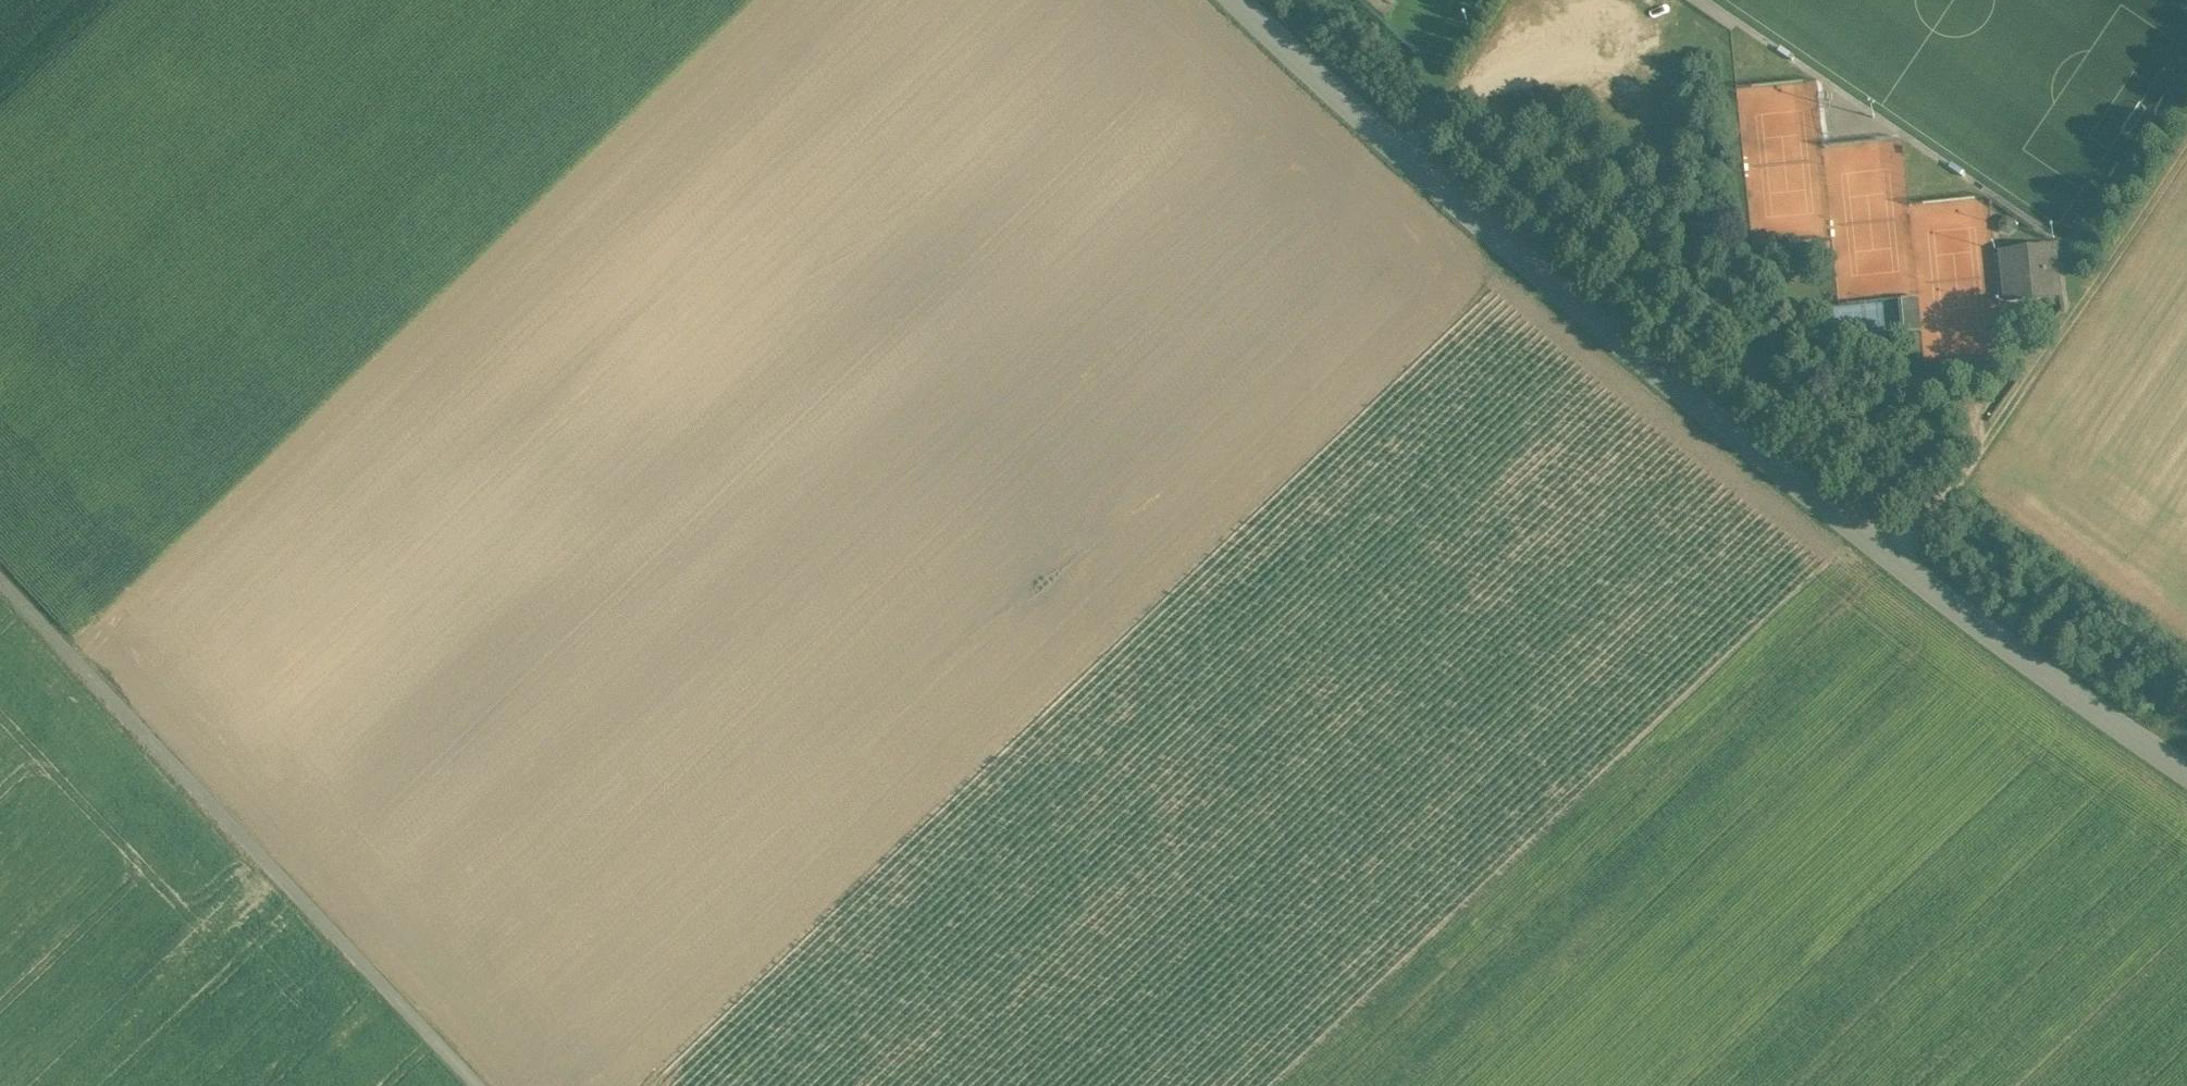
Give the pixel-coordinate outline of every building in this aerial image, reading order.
[(2054,246),(2000,251),(2002,265),(2009,265),(2013,301),(2060,296),(2054,246)] [(1914,298),(1902,299),(1906,333),(1922,331),(1920,318),(1916,318),(1914,298)]
